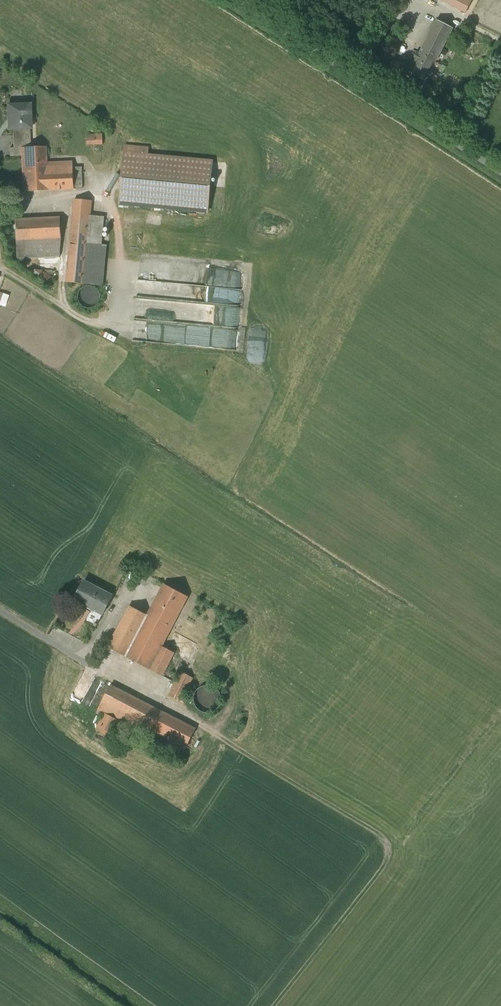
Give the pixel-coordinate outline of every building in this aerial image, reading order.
[(466,11),(472,0),(445,0),(466,11)] [(456,18),(438,9),(412,57),(430,66),(456,18)] [(399,80),(407,67),(394,59),(386,72),(399,80)] [(15,105),(8,106),(9,130),(15,129),(16,141),(13,141),(13,148),(22,148),(31,148),(29,118),(30,118),(30,105),(15,105)] [(103,144),(103,133),(87,134),(87,145),(103,144)] [(149,148),(126,146),(121,204),(145,206),(207,212),(212,162),(148,156),(149,148)] [(31,148),(22,148),(22,156),(24,192),(83,189),(82,167),(73,168),(73,163),(55,163),(55,165),(46,165),(46,147),(31,148)] [(22,156),(22,148),(13,148),(10,149),(10,157),(22,156)] [(92,201),(74,200),(67,283),(87,285),(91,245),(100,246),(103,217),(90,216),(92,201)] [(61,218),(15,220),(16,259),(60,257),(62,237),(61,218)] [(199,285),(154,281),(153,285),(159,286),(159,292),(194,295),(194,293),(198,293),(199,285)] [(94,290),(91,289),(87,290),(84,291),(81,294),(80,297),(80,301),(81,305),(83,308),(86,310),(90,310),(94,310),(97,308),(99,305),(101,302),(101,298),(100,295),(98,292),(94,290)] [(273,292),(258,298),(261,306),(276,301),(273,292)] [(140,320),(239,327),(240,304),(141,298),(140,320)] [(96,627),(112,597),(83,582),(75,599),(92,608),(86,621),(96,627)] [(130,606),(108,647),(167,678),(179,655),(162,647),(188,597),(165,585),(148,616),(130,606)] [(193,678),(183,673),(171,697),(184,703),(188,696),(185,695),(193,678)] [(195,729),(111,685),(97,712),(104,716),(96,730),(111,738),(120,721),(182,753),(195,729)] [(210,686),(205,686),(201,687),(197,690),(194,694),(192,698),(193,703),(195,708),(198,711),(203,713),(208,714),(212,713),(216,710),(219,706),(220,701),(220,696),(218,692),(215,688),(210,686)]
